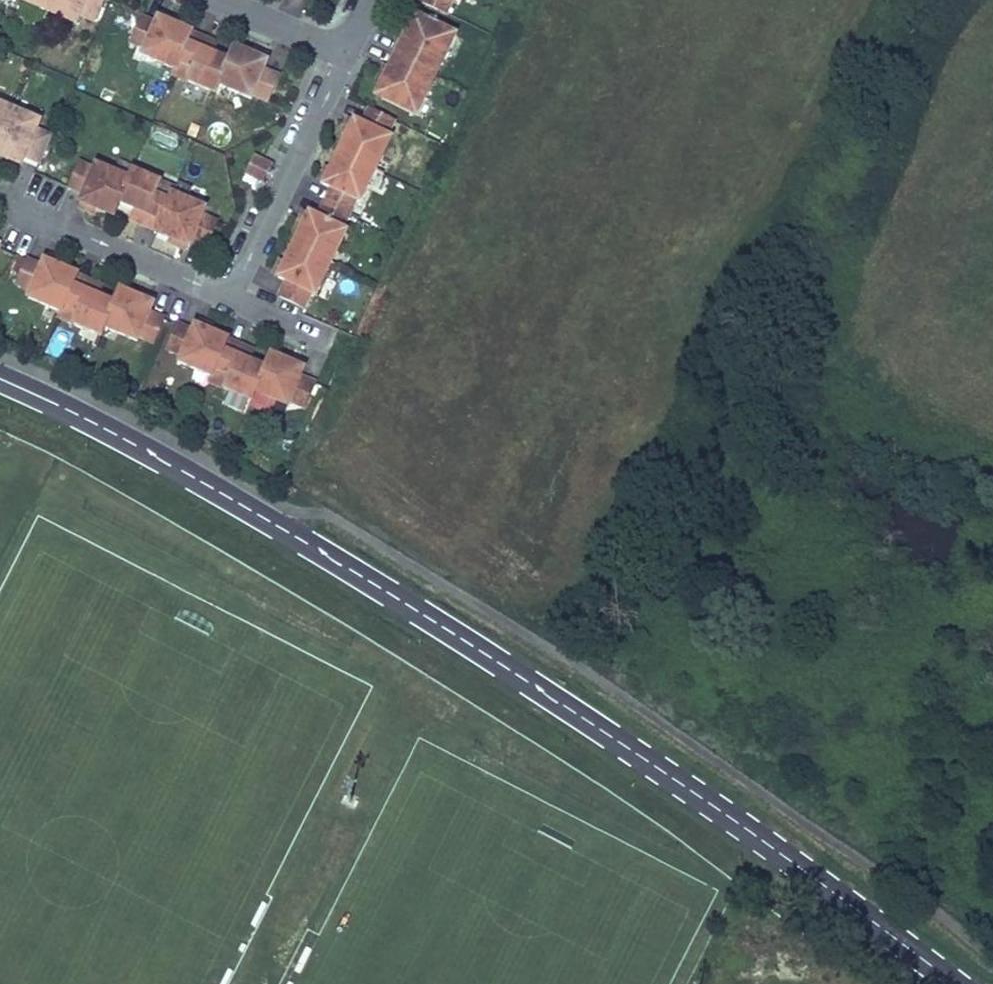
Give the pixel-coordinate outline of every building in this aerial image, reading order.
[(55,0),(24,0),(23,2),(50,13),(55,0)] [(50,13),(76,24),(80,16),(93,22),(103,0),(55,0),(50,13)] [(421,2),(445,13),(451,0),(421,0),(421,2)] [(177,20),(161,13),(159,18),(175,26),(177,20)] [(175,26),(159,18),(157,24),(142,18),(131,43),(146,49),(143,56),(175,70),(189,38),(173,31),(175,26)] [(437,76),(448,52),(443,50),(452,33),(421,18),(413,35),(407,32),(402,44),(396,56),(437,76)] [(193,33),(175,26),(173,31),(189,38),(190,39),(193,33)] [(402,44),(407,32),(403,30),(397,42),(402,44)] [(218,44),(193,33),(190,39),(215,49),(218,44)] [(215,49),(190,39),(189,38),(175,70),(173,75),(216,94),(219,85),(218,85),(228,61),(212,55),(215,49)] [(252,55),(234,47),(231,53),(249,61),(252,55)] [(270,57),(254,50),(252,55),(268,62),(270,57)] [(268,62),(252,55),(249,61),(231,53),(228,61),(218,85),(219,85),(251,99),(254,95),(268,102),(279,77),(264,70),(268,62)] [(425,99),(437,76),(396,56),(390,69),(385,80),(390,83),(382,99),(413,114),(421,97),(425,99)] [(385,80),(390,69),(385,66),(380,77),(385,80)] [(0,104),(0,144),(14,110),(0,104)] [(14,110),(0,144),(0,158),(7,161),(12,158),(14,153),(39,164),(51,136),(37,130),(41,122),(14,110)] [(387,136),(395,122),(370,110),(363,125),(355,121),(347,137),(355,140),(347,157),(376,171),(376,170),(391,138),(387,136)] [(347,137),(355,121),(350,118),(342,134),(347,137)] [(347,157),(355,140),(347,137),(339,153),(347,157)] [(39,164),(14,153),(12,158),(37,169),(39,164)] [(340,173),(347,157),(339,153),(332,169),(340,173)] [(270,165),(256,157),(247,174),(262,181),(265,178),(266,175),(268,172),(269,168),(270,165)] [(376,171),(347,157),(340,173),(332,169),(324,185),(332,189),(325,203),(350,215),(356,201),(360,203),(376,171)] [(129,179),(97,166),(95,169),(81,163),(70,188),(84,195),(81,203),(97,210),(99,204),(117,212),(120,203),(130,180),(129,179)] [(324,185),(332,169),(326,166),(318,182),(324,185)] [(175,190),(133,171),(129,179),(130,180),(120,203),(136,210),(134,216),(158,226),(160,227),(173,195),(175,190)] [(217,222),(202,216),(205,209),(173,195),(160,227),(176,234),(173,239),(189,247),(192,241),(206,247),(217,222)] [(97,210),(81,203),(78,208),(94,216),(97,210)] [(342,229),(350,215),(325,203),(318,218),(310,214),(302,230),(310,233),(302,250),(331,264),(332,263),(347,231),(342,229)] [(117,212),(99,204),(97,210),(114,217),(117,212)] [(302,230),(310,214),(304,211),(297,227),(302,230)] [(158,226),(134,216),(131,221),(156,232),(158,226)] [(176,234),(160,227),(158,226),(156,232),(173,239),(176,234)] [(302,250),(310,233),(302,230),(294,246),(302,250)] [(189,247),(173,239),(171,245),(187,251),(189,247)] [(302,250),(294,246),(286,262),(295,266),(302,250)] [(331,264),(302,250),(295,266),(286,262),(279,278),(287,282),(280,296),(304,308),(311,294),(315,296),(331,264)] [(63,262),(47,255),(45,261),(61,268),(63,262)] [(61,268),(45,261),(43,267),(28,260),(17,285),(32,291),(29,299),(61,312),(75,280),(59,273),(61,268)] [(279,278),(286,262),(281,260),(273,276),(279,278)] [(79,275),(61,268),(59,273),(75,280),(76,281),(79,275)] [(103,286),(79,275),(76,281),(101,291),(103,286)] [(101,291),(76,281),(75,280),(61,312),(59,318),(102,336),(106,328),(104,327),(114,304),(99,297),(101,291)] [(137,297),(120,290),(118,295),(135,303),(137,297)] [(156,299),(140,292),(137,297),(154,304),(156,299)] [(154,304),(137,297),(135,303),(118,295),(114,304),(104,327),(106,328),(138,342),(140,337),(154,344),(165,319),(150,312),(154,304)] [(214,327),(198,320),(195,326),(212,332),(214,327)] [(212,332),(195,326),(193,331),(179,325),(168,350),(183,356),(179,363),(212,377),(225,345),(209,338),(212,332)] [(229,340),(212,332),(209,338),(225,345),(227,345),(229,340)] [(254,350),(229,340),(227,345),(251,356),(254,350)] [(251,356),(227,345),(225,345),(212,377),(209,383),(252,401),(256,393),(255,392),(265,368),(249,362),(251,356)] [(288,362),(270,354),(268,360),(286,368),(288,362)] [(306,363),(290,357),(288,362),(304,369),(306,363)] [(304,369),(288,362),(286,368),(268,360),(265,368),(255,392),(256,393),(288,407),(290,402),(304,409),(315,383),(301,377),(304,369)]
